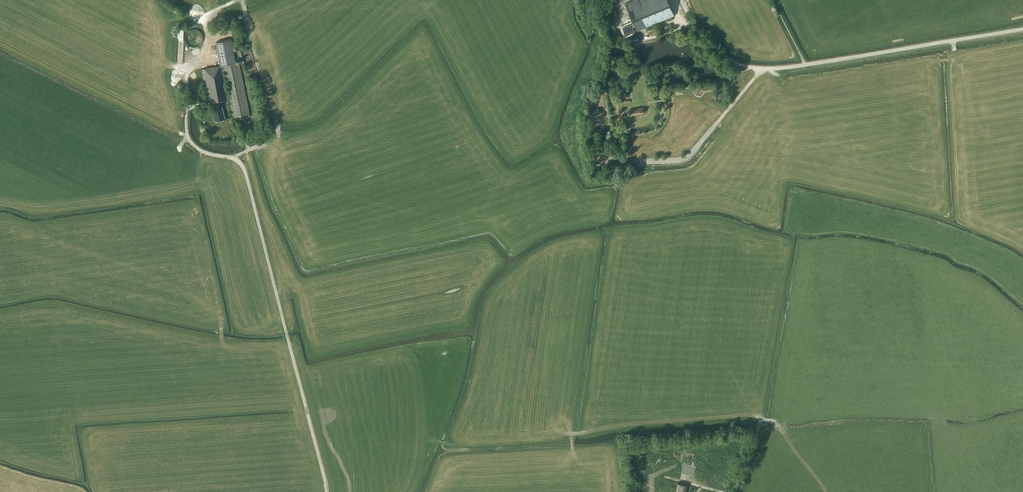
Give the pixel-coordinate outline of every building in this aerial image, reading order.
[(624,1),(632,19),(622,23),(624,27),(618,29),(621,36),(636,29),(637,31),(674,15),(668,0),(626,0),(624,1)] [(185,39),(186,42),(187,44),(190,46),(192,47),(195,47),(198,46),(200,45),(202,42),(203,40),(203,37),(203,34),(201,32),(199,30),(196,29),(194,29),(191,30),(188,31),(186,33),(185,36),(185,39)] [(208,103),(211,102),(215,121),(225,119),(223,111),(221,100),(230,98),(234,119),(250,116),(238,62),(235,62),(231,40),(216,43),(221,65),(201,69),(208,103)] [(599,114),(598,108),(592,108),(591,98),(589,98),(590,109),(587,109),(588,115),(599,114)] [(688,485),(677,482),(674,491),(686,491),(688,485)]
